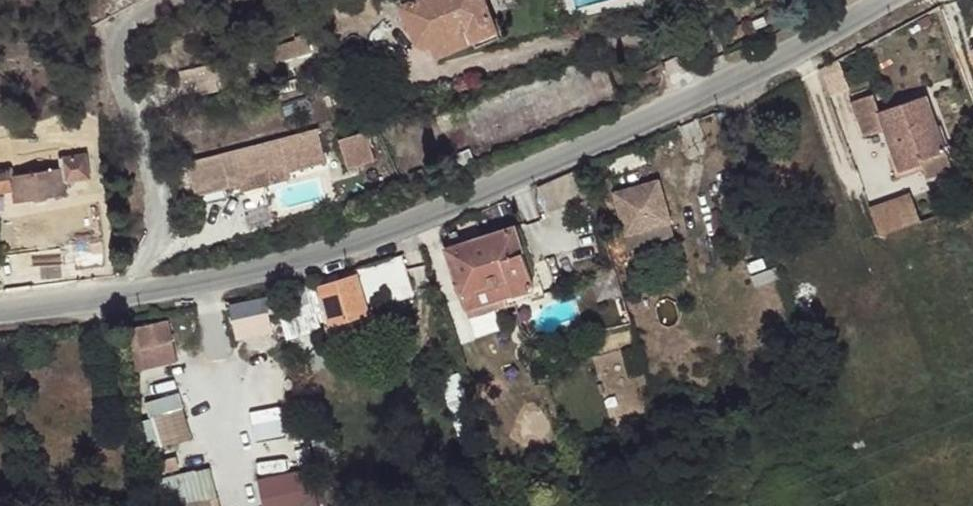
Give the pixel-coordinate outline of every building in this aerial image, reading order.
[(378,16),(371,0),(341,0),(327,6),(338,32),(378,16)] [(402,6),(417,44),(427,47),(433,44),(437,55),(472,39),(475,46),(500,36),(485,0),(416,0),(402,6)] [(675,0),(648,0),(652,9),(675,0)] [(275,62),(310,51),(304,35),(293,38),(293,40),(270,48),(275,62)] [(182,88),(231,76),(227,61),(179,73),(182,88)] [(919,160),(946,151),(926,96),(879,113),(872,95),(850,103),(862,136),(881,130),(896,172),(920,164),(919,160)] [(319,126),(189,163),(199,197),(241,184),(251,182),(248,175),(287,163),(289,171),(290,171),(328,160),(319,126)] [(370,130),(340,137),(347,167),(377,160),(370,130)] [(51,144),(50,135),(35,137),(36,147),(51,144)] [(13,190),(15,200),(30,198),(30,201),(34,203),(44,201),(48,198),(47,194),(64,192),(63,183),(96,177),(92,154),(0,169),(0,192),(13,190)] [(248,175),(251,182),(241,184),(244,191),(293,178),(290,171),(289,171),(287,163),(248,175)] [(545,213),(591,199),(581,168),(537,187),(545,213)] [(629,249),(672,236),(657,183),(614,195),(629,249)] [(909,196),(869,211),(878,237),(919,222),(909,196)] [(466,311),(532,288),(513,228),(446,249),(466,311)] [(75,268),(103,264),(99,238),(72,242),(75,268)] [(402,254),(356,268),(360,281),(387,273),(392,288),(409,282),(402,254)] [(330,324),(366,312),(355,277),(319,288),(330,324)] [(237,338),(272,333),(267,297),(232,302),(237,338)] [(138,330),(126,333),(131,351),(175,340),(170,319),(137,327),(138,330)] [(181,391),(141,402),(154,450),(194,439),(181,391)] [(161,478),(170,505),(223,505),(208,462),(161,478)] [(288,471),(258,476),(262,505),(294,505),(288,471)]
